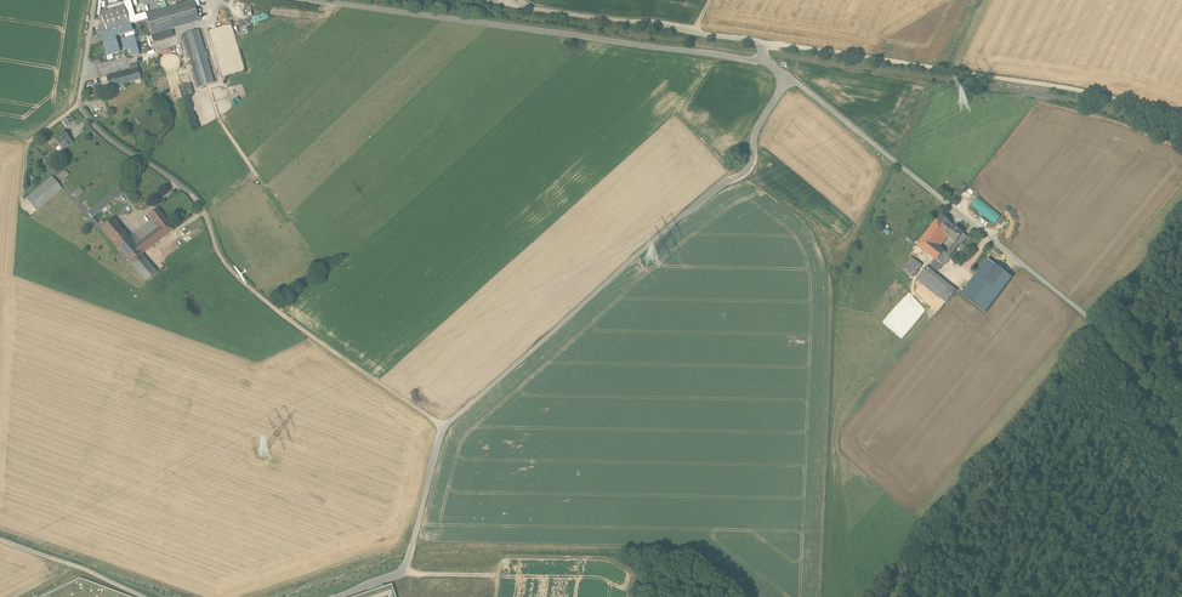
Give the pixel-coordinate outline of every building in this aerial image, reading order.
[(193,1),(146,15),(152,36),(199,22),(193,1)] [(124,6),(101,13),(104,25),(99,27),(107,56),(122,51),(123,53),(125,52),(124,50),(130,49),(132,56),(138,54),(130,24),(124,6)] [(199,30),(186,34),(193,55),(192,56),(194,63),(195,63),(202,87),(214,83),(207,59),(208,59),(206,51),(205,52),(199,30)] [(141,80),(136,65),(131,66),(132,67),(130,68),(130,70),(104,78),(106,83),(108,82),(109,89),(120,85),(120,86),(141,80)] [(110,90),(109,89),(108,82),(106,83),(94,87),(96,95),(110,90)] [(75,122),(70,116),(62,121),(67,128),(75,122)] [(72,143),(63,132),(54,139),(60,146),(63,151),(72,143)] [(69,175),(66,171),(58,177),(62,181),(69,175)] [(52,177),(26,199),(37,212),(63,189),(52,177)] [(962,183),(950,197),(955,201),(967,187),(962,183)] [(80,188),(73,195),(76,199),(84,192),(80,188)] [(123,192),(120,188),(88,213),(92,218),(102,210),(105,214),(112,208),(109,204),(123,192)] [(970,203),(993,223),(1000,215),(977,195),(970,203)] [(129,240),(118,249),(146,282),(157,273),(141,255),(172,230),(158,210),(157,210),(149,215),(153,221),(135,234),(129,240)] [(954,227),(940,215),(915,245),(935,262),(936,261),(944,252),(940,248),(947,239),(945,237),(954,227)] [(129,240),(112,220),(102,229),(118,249),(129,240)] [(945,237),(947,239),(953,244),(959,248),(967,238),(954,227),(945,237)] [(959,248),(953,244),(947,251),(952,256),(959,248)] [(929,258),(915,248),(909,256),(911,258),(922,267),(929,258)] [(952,258),(944,252),(936,261),(943,267),(944,268),(952,258)] [(911,258),(902,269),(916,281),(925,269),(922,267),(911,258)] [(1012,278),(988,260),(961,294),(985,313),(1012,278)] [(936,261),(935,262),(931,266),(938,273),(943,267),(936,261)] [(955,291),(926,268),(925,269),(916,281),(945,303),(955,291)]
